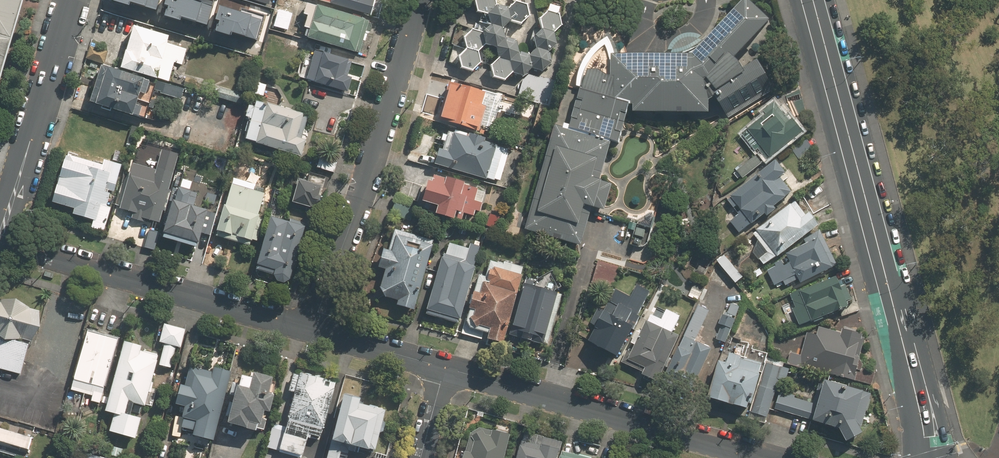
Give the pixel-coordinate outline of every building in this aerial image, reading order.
[(23,0),(0,0),(0,79),(23,0)] [(206,22),(212,4),(199,0),(167,0),(166,3),(169,4),(166,14),(181,18),(182,15),(206,22)] [(371,16),(376,0),(320,0),(371,16)] [(475,2),(477,12),(488,15),(496,8),(494,0),(477,0),(475,2)] [(613,56),(612,78),(589,72),(584,91),(582,90),(570,129),(619,143),(630,106),(635,106),(634,113),(709,114),(709,102),(715,98),(720,105),(728,118),(763,97),(755,83),(734,61),(770,23),(746,1),(693,57),(613,56)] [(365,19),(316,6),(306,3),(303,13),(307,14),(303,28),(306,29),(304,38),(307,39),(356,52),(365,19)] [(515,3),(507,11),(510,21),(521,25),(529,17),(527,6),(515,3)] [(232,30),(257,37),(263,18),(220,6),(217,18),(219,19),(217,28),(232,33),(232,30)] [(496,8),(488,15),(489,20),(491,26),(502,30),(506,25),(510,21),(507,11),(496,8)] [(548,12),(540,19),(542,30),(554,34),(561,25),(559,15),(548,12)] [(170,35),(134,25),(121,69),(158,79),(170,35)] [(488,29),(483,34),(485,45),(497,48),(504,40),(503,33),(502,30),(491,26),(488,29)] [(542,30),(535,38),(537,49),(548,52),(556,44),(554,34),(542,30)] [(472,31),(464,38),(466,49),(478,53),(485,45),(483,34),(472,31)] [(504,40),(497,48),(499,58),(510,61),(518,53),(516,43),(504,40)] [(466,49),(459,57),(461,68),(472,71),(480,63),(478,53),(466,49)] [(537,49),(529,57),(532,67),(543,70),(551,63),(548,52),(537,49)] [(313,50),(311,60),(304,58),(300,73),(307,75),(305,81),(347,92),(355,61),(313,50)] [(518,53),(510,61),(513,71),(524,75),(532,67),(529,57),(518,53)] [(499,58),(491,65),(494,76),(505,79),(513,71),(510,61),(499,58)] [(153,119),(161,94),(181,100),(184,90),(155,81),(102,65),(91,103),(144,120),(144,117),(153,119)] [(204,82),(188,75),(183,86),(199,93),(204,82)] [(440,117),(448,119),(447,123),(471,130),(473,126),(481,129),(488,106),(482,105),(486,91),(450,81),(440,117)] [(243,93),(220,88),(217,98),(240,103),(243,93)] [(257,100),(255,105),(249,103),(246,116),(251,117),(245,139),(293,154),(300,156),(305,139),(301,138),(308,116),(257,100)] [(800,134),(777,106),(773,103),(763,112),(766,115),(742,136),(755,151),(758,149),(769,161),(800,134)] [(611,143),(556,127),(527,230),(582,246),(593,207),(595,208),(595,207),(605,210),(613,184),(600,180),(611,143)] [(505,148),(497,146),(485,142),(486,138),(469,132),(468,136),(448,130),(447,134),(443,133),(440,141),(444,142),(442,149),(438,148),(434,163),(486,179),(487,177),(495,180),(505,148)] [(107,220),(122,172),(125,164),(120,163),(124,152),(115,149),(111,162),(104,160),(102,166),(68,155),(53,203),(74,209),(73,215),(92,221),(90,229),(103,233),(107,220)] [(338,160),(320,154),(316,167),(334,173),(338,160)] [(736,171),(743,180),(762,164),(755,156),(736,171)] [(162,213),(165,213),(171,190),(169,189),(177,163),(160,158),(156,175),(132,168),(120,209),(133,213),(131,219),(142,222),(144,218),(160,223),(162,213)] [(774,207),(792,192),(780,178),(786,173),(775,160),(730,198),(742,211),(729,222),(739,234),(751,224),(752,226),(755,224),(765,215),(767,217),(776,209),(774,207)] [(263,219),(257,217),(267,186),(233,175),(215,230),(214,234),(248,245),(250,240),(256,242),(263,219)] [(209,210),(203,208),(203,207),(204,206),(204,205),(204,204),(204,203),(205,202),(205,201),(205,200),(204,199),(204,198),(204,197),(204,196),(203,195),(203,194),(202,193),(202,192),(201,192),(201,191),(200,190),(199,189),(198,189),(198,188),(197,188),(196,187),(195,187),(194,186),(193,186),(192,186),(191,186),(192,179),(183,176),(176,201),(173,200),(162,238),(195,248),(196,243),(199,244),(209,210)] [(485,191),(433,176),(431,182),(425,180),(419,200),(437,205),(435,211),(461,219),(463,212),(473,215),(475,210),(479,211),(485,191)] [(323,184),(298,178),(293,202),(318,208),(323,184)] [(756,230),(758,232),(755,235),(758,240),(753,253),(765,265),(776,257),(815,229),(819,226),(810,213),(806,216),(795,202),(756,230)] [(256,267),(258,267),(257,269),(273,274),(273,272),(274,272),(274,273),(274,274),(274,275),(274,276),(275,277),(275,278),(276,279),(276,280),(277,280),(278,281),(279,281),(279,282),(280,282),(281,282),(282,283),(283,283),(284,283),(284,282),(285,282),(286,282),(287,282),(288,281),(289,280),(290,279),(291,278),(291,277),(307,225),(308,220),(289,214),(288,219),(272,214),(256,267)] [(144,248),(155,251),(160,229),(149,226),(144,248)] [(395,230),(389,250),(383,249),(377,268),(383,269),(378,287),(386,297),(397,300),(396,305),(414,310),(417,298),(434,241),(395,230)] [(787,254),(789,257),(774,264),(775,267),(767,271),(774,285),(783,281),(785,286),(799,279),(801,283),(837,266),(820,230),(804,238),(807,244),(787,254)] [(459,323),(476,264),(473,264),(479,245),(471,243),(468,251),(445,244),(425,313),(459,323)] [(720,265),(733,281),(736,284),(743,277),(724,256),(717,262),(720,265)] [(488,333),(487,338),(503,343),(508,324),(523,274),(521,274),(522,267),(499,260),(498,264),(490,261),(485,277),(480,275),(475,291),(473,291),(468,308),(470,309),(466,320),(470,328),(488,333)] [(733,281),(720,265),(712,281),(729,290),(733,281)] [(800,325),(811,321),(848,307),(846,302),(851,301),(845,284),(840,286),(837,277),(801,291),(789,295),(800,325)] [(524,282),(511,325),(545,335),(558,292),(524,282)] [(655,293),(637,283),(629,298),(616,291),(606,311),(599,308),(590,324),(596,327),(588,342),(619,359),(655,293)] [(47,308),(0,295),(0,367),(27,375),(47,308)] [(725,315),(722,314),(718,325),(721,326),(716,340),(727,344),(741,306),(730,302),(725,315)] [(683,338),(662,379),(689,394),(710,356),(714,349),(697,340),(696,339),(710,311),(699,305),(683,338)] [(680,337),(679,337),(648,320),(632,350),(629,348),(624,358),(622,362),(643,373),(642,375),(654,382),(655,383),(680,337)] [(180,327),(169,325),(164,324),(160,343),(165,345),(160,365),(171,367),(176,347),(181,348),(186,329),(180,327)] [(857,356),(862,335),(819,325),(817,334),(807,331),(801,355),(790,352),(787,364),(856,381),(861,357),(857,356)] [(90,401),(100,404),(118,339),(87,331),(72,390),(92,395),(90,401)] [(137,439),(142,419),(129,415),(132,402),(145,406),(160,351),(124,341),(105,411),(114,413),(109,431),(137,439)] [(782,366),(731,352),(728,363),(718,360),(707,399),(767,416),(782,366)] [(185,406),(180,427),(194,430),(193,436),(214,442),(231,371),(214,367),(213,372),(191,366),(187,385),(181,383),(176,403),(185,406)] [(233,424),(247,430),(265,429),(274,394),(269,393),(274,376),(253,371),(251,378),(242,376),(240,385),(237,385),(227,422),(233,424)] [(266,448),(302,457),(308,433),(322,436),(336,382),(294,371),(293,378),(286,376),(283,387),(289,388),(288,391),(294,393),(286,427),(272,424),(266,448)] [(871,394),(852,388),(821,378),(813,403),(780,392),(774,408),(839,429),(846,442),(862,433),(860,430),(871,394)] [(383,420),(385,410),(361,404),(363,397),(344,393),(343,399),(328,457),(348,457),(351,445),(375,451),(379,433),(383,434),(386,421),(383,420)] [(33,437),(0,428),(0,452),(20,457),(27,457),(33,437)] [(510,435),(493,431),(481,428),(471,433),(468,448),(462,446),(458,457),(505,457),(510,435)] [(525,432),(518,457),(558,457),(562,441),(525,432)]
